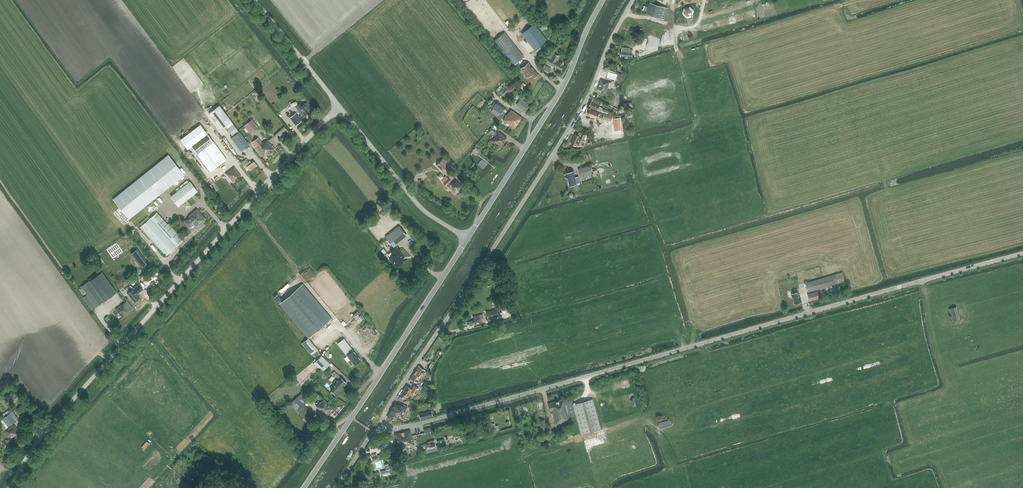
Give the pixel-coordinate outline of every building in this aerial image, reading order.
[(665,20),(668,8),(649,2),(646,14),(665,20)] [(693,9),(684,7),(682,15),(692,17),(693,9)] [(645,47),(656,50),(663,25),(643,19),(641,27),(650,29),(645,47)] [(534,23),(521,33),(535,50),(547,40),(534,23)] [(514,65),(524,57),(505,32),(495,40),(514,65)] [(632,58),(633,50),(630,50),(630,48),(622,47),(622,51),(621,51),(621,57),(625,57),(625,59),(631,60),(631,58),(632,58)] [(562,70),(564,66),(561,65),(562,64),(559,63),(556,62),(559,56),(554,54),(555,52),(552,51),(548,58),(549,58),(546,62),(562,70)] [(528,62),(521,69),(528,77),(531,75),(534,78),(538,75),(528,62)] [(610,82),(601,80),(598,90),(607,93),(608,88),(611,89),(612,84),(618,85),(619,81),(611,79),(610,82)] [(593,101),(590,107),(598,111),(601,112),(601,111),(603,109),(603,108),(600,106),(602,102),(594,99),(593,101)] [(525,102),(521,108),(525,111),(530,105),(525,102)] [(300,103),(296,107),(300,112),(299,113),(302,116),(304,114),(304,115),(311,110),(305,103),(302,105),(300,103)] [(501,114),(503,110),(504,109),(496,104),(493,108),(501,114)] [(220,105),(209,114),(221,129),(225,126),(233,136),(231,138),(241,150),(249,144),(239,131),(239,132),(231,121),(232,121),(226,113),(220,105)] [(602,118),(603,114),(599,113),(600,112),(591,109),(588,116),(597,119),(598,116),(602,118)] [(514,127),(522,117),(512,110),(510,113),(509,113),(504,120),(510,125),(510,126),(512,128),(513,128),(514,127)] [(296,125),(302,121),(296,113),(290,118),(296,125)] [(195,123),(194,121),(188,125),(190,127),(191,126),(193,128),(202,121),(201,119),(195,123)] [(250,134),(258,127),(252,119),(244,125),(250,134)] [(201,124),(181,139),(188,149),(192,146),(199,141),(208,134),(201,124)] [(492,146),(494,142),(497,144),(496,145),(500,147),(507,139),(498,132),(491,141),(490,141),(488,143),(488,144),(491,146),(492,146)] [(581,132),(579,136),(575,134),(571,144),(576,146),(577,144),(581,146),(586,135),(580,132),(581,132)] [(199,141),(192,146),(197,154),(210,172),(227,159),(216,145),(214,142),(208,134),(199,141)] [(259,145),(256,147),(264,157),(268,153),(269,154),(273,151),(273,150),(275,148),(273,145),(272,146),(267,140),(265,142),(260,135),(255,138),(259,145)] [(226,140),(224,142),(231,151),(233,150),(226,140)] [(481,170),(487,163),(474,153),(471,157),(474,160),(471,163),(477,168),(478,167),(481,170)] [(129,219),(184,175),(168,154),(113,199),(129,219)] [(447,166),(446,165),(449,163),(444,158),(441,160),(436,165),(442,171),(447,166)] [(250,161),(249,162),(246,159),(241,163),(244,166),(247,170),(249,168),(250,170),(257,165),(254,161),(251,163),(250,161)] [(592,174),(590,166),(578,169),(579,173),(580,176),(580,177),(592,174)] [(232,182),(241,175),(235,167),(232,169),(232,168),(225,173),(232,182)] [(570,186),(578,184),(576,178),(580,176),(579,173),(575,174),(574,171),(567,173),(569,179),(568,179),(570,186)] [(446,176),(442,180),(447,185),(451,181),(446,176)] [(451,181),(447,185),(448,187),(455,194),(463,186),(456,179),(452,183),(451,181)] [(171,197),(179,206),(196,192),(188,183),(171,197)] [(185,222),(190,227),(193,224),(194,225),(195,225),(196,225),(197,225),(198,226),(205,219),(197,210),(190,217),(190,218),(185,222)] [(141,226),(140,227),(166,256),(184,240),(169,224),(169,225),(157,212),(150,219),(148,216),(140,224),(141,226)] [(399,226),(386,237),(393,246),(406,235),(399,226)] [(395,255),(390,259),(393,263),(396,267),(401,263),(403,261),(401,258),(404,256),(400,252),(396,247),(392,251),(395,255)] [(137,248),(131,253),(141,267),(148,262),(137,248)] [(302,271),(306,279),(317,274),(313,266),(302,271)] [(148,268),(139,278),(142,280),(151,270),(148,268)] [(102,272),(90,281),(89,280),(82,286),(87,294),(83,297),(92,310),(104,301),(117,292),(102,272)] [(844,281),(842,273),(806,283),(808,291),(844,281)] [(280,303),(309,338),(332,318),(303,284),(280,303)] [(134,288),(127,294),(134,302),(141,297),(139,294),(143,292),(138,286),(135,289),(134,288)] [(795,304),(802,302),(799,292),(798,292),(798,290),(794,291),(795,293),(792,294),(795,304)] [(808,294),(809,300),(810,301),(820,298),(818,292),(808,294)] [(123,318),(133,309),(126,301),(122,306),(121,305),(116,310),(123,318)] [(482,309),(483,303),(475,301),(473,308),(482,309)] [(960,319),(956,307),(949,309),(952,321),(960,319)] [(488,319),(499,316),(497,309),(486,311),(488,319)] [(474,320),(467,322),(468,326),(482,322),(481,319),(484,318),(483,314),(473,317),(474,320)] [(370,320),(360,326),(368,337),(378,330),(370,320)] [(318,349),(308,338),(302,343),(311,354),(318,349)] [(353,349),(344,338),(337,344),(346,355),(353,349)] [(353,350),(347,355),(351,360),(348,362),(351,366),(354,364),(354,365),(358,362),(360,360),(361,360),(360,360),(360,359),(353,350)] [(315,363),(323,370),(329,363),(321,356),(315,363)] [(418,366),(410,378),(420,385),(422,382),(422,379),(420,378),(425,370),(418,366)] [(347,383),(344,381),(340,377),(333,384),(336,387),(332,391),(336,394),(345,386),(347,383)] [(412,389),(407,386),(401,393),(408,398),(411,392),(415,395),(419,388),(414,385),(412,389)] [(12,401),(21,393),(18,390),(16,391),(17,393),(10,399),(12,401)] [(290,403),(297,411),(297,410),(309,399),(303,392),(290,403)] [(326,415),(333,408),(324,399),(317,406),(326,415)] [(572,401),(565,403),(564,401),(548,405),(550,413),(552,412),(556,426),(560,425),(560,426),(570,423),(569,418),(576,417),(581,434),(601,429),(593,400),(573,405),(572,401)] [(401,418),(407,406),(399,403),(398,405),(394,403),(388,417),(396,421),(398,417),(401,418)] [(297,410),(297,411),(305,419),(306,417),(306,416),(309,413),(307,415),(305,412),(304,413),(301,410),(304,407),(299,412),(297,410)] [(11,409),(1,415),(3,418),(2,418),(8,427),(16,421),(15,421),(18,419),(11,409)] [(432,411),(419,414),(420,419),(433,416),(432,411)] [(11,438),(18,433),(13,425),(8,429),(9,430),(6,432),(8,436),(9,435),(11,438)] [(394,450),(413,445),(410,430),(395,434),(398,444),(393,446),(394,450)] [(427,452),(436,449),(434,444),(431,445),(430,442),(425,444),(427,452)]
